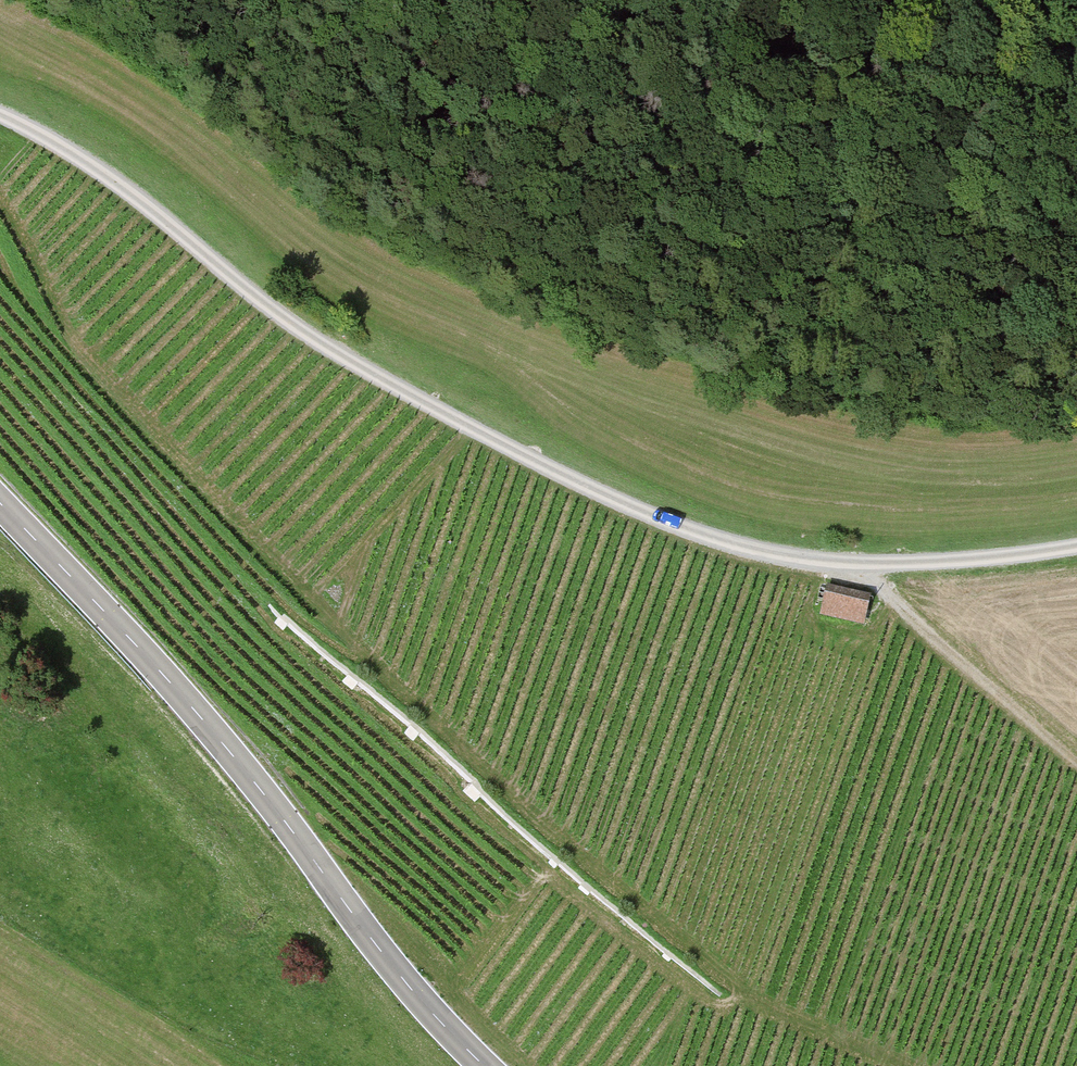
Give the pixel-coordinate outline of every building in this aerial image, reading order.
[(866,625),(874,594),(828,582),(820,613),(866,625)]
